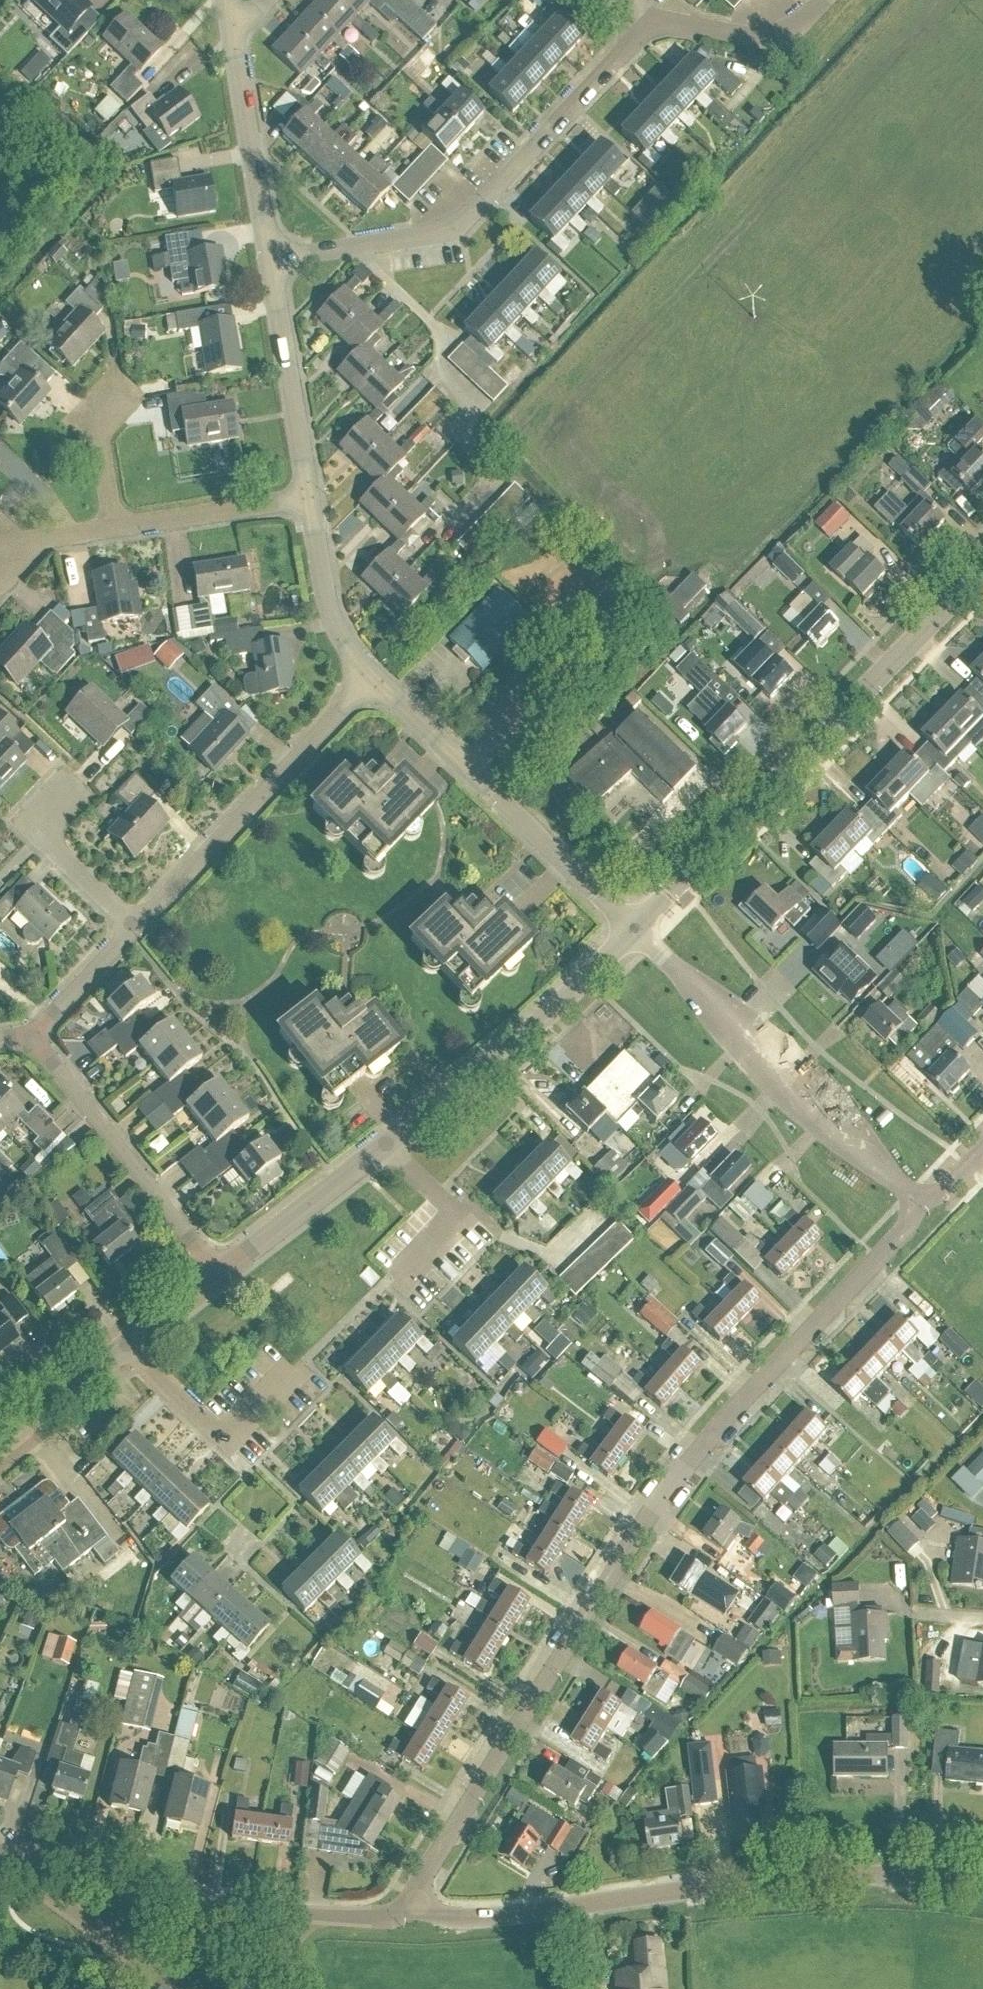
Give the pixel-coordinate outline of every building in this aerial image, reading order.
[(80,0),(32,0),(30,2),(60,29),(49,41),(67,57),(88,34),(77,24),(90,9),(80,0)] [(307,13),(335,39),(337,38),(348,25),(359,35),(365,28),(355,18),(354,20),(333,0),(320,0),(307,13)] [(354,20),(355,18),(367,6),(377,16),(383,9),(382,9),(375,2),(373,0),(333,0),(354,20)] [(375,2),(382,9),(390,0),(376,0),(375,2)] [(383,9),(390,16),(405,0),(390,0),(382,9),(383,9)] [(405,0),(390,16),(397,23),(412,7),(405,0)] [(466,9),(474,16),(483,6),(477,0),(474,0),(466,9)] [(538,10),(547,0),(546,0),(528,0),(538,10)] [(734,11),(742,3),(739,0),(722,0),(734,11)] [(412,7),(397,23),(405,30),(420,14),(412,7)] [(551,24),(541,35),(540,37),(564,59),(581,41),(558,20),(560,18),(548,7),(541,15),(551,24)] [(335,39),(307,13),(289,32),(317,59),(318,57),(330,45),(341,55),(342,54),(343,55),(339,59),(349,68),(358,58),(337,38),(335,39)] [(420,14),(405,30),(413,37),(427,21),(420,14)] [(160,50),(125,17),(103,41),(130,67),(108,90),(125,106),(141,89),(141,88),(132,80),(160,50)] [(427,21),(413,37),(420,44),(435,28),(427,21)] [(531,25),(514,44),(524,53),(523,55),(547,78),(564,59),(540,37),(541,35),(531,25)] [(317,59),(289,32),(270,53),(298,79),(312,64),(323,74),(329,67),(318,57),(317,59)] [(517,61),(508,72),(506,74),(529,96),(547,78),(523,55),(524,53),(514,44),(507,52),(517,61)] [(426,47),(416,57),(426,67),(436,56),(426,47)] [(461,59),(451,70),(459,78),(469,67),(461,59)] [(690,60),(672,79),(696,101),(693,104),(704,113),(711,106),(700,96),(713,83),(718,88),(717,88),(729,99),(740,88),(712,61),(702,72),(690,60)] [(506,74),(508,72),(497,62),(490,70),(500,80),(487,94),(511,116),(529,96),(506,74)] [(332,79),(325,87),(332,94),(330,97),(325,101),(336,111),(350,96),(332,79)] [(672,79),(655,97),(679,119),(676,122),(687,132),(694,124),(683,114),(693,104),(696,101),(672,79)] [(452,101),(442,112),(439,115),(463,137),(482,117),(458,95),(460,93),(447,80),(439,89),(452,101)] [(310,96),(319,86),(313,81),(301,94),(310,96)] [(198,120),(177,93),(164,102),(162,100),(154,106),(148,97),(129,111),(146,133),(155,126),(166,141),(178,132),(180,134),(198,120)] [(679,119),(655,97),(637,116),(661,138),(659,141),(669,150),(676,143),(666,133),(676,122),(679,119)] [(93,115),(106,126),(121,111),(108,99),(93,115)] [(439,115),(442,112),(429,100),(421,108),(434,120),(420,135),(444,157),(463,137),(439,115)] [(290,129),(289,130),(280,139),(298,155),(321,130),(311,121),(322,109),(315,102),(309,109),(300,101),(281,120),(290,129)] [(75,105),(63,119),(76,130),(88,116),(75,105)] [(637,116),(620,135),(642,156),(641,158),(652,169),(659,161),(649,151),(659,141),(661,138),(637,116)] [(120,117),(109,129),(114,134),(126,122),(120,117)] [(364,136),(371,143),(386,126),(377,118),(370,125),(373,127),(364,136)] [(321,130),(298,155),(314,170),(338,145),(349,133),(342,127),(331,139),(321,130)] [(411,132),(404,139),(411,145),(417,138),(411,132)] [(355,139),(349,133),(338,145),(314,170),(331,186),(354,161),(344,151),(355,139)] [(622,169),(598,146),(581,165),(604,187),(602,190),(612,199),(620,192),(609,182),(622,169)] [(430,147),(422,156),(438,171),(446,163),(430,147)] [(438,171),(422,156),(414,164),(430,180),(438,171)] [(364,170),(354,161),(331,186),(348,201),(382,164),(375,158),(364,170)] [(213,214),(208,180),(180,185),(176,161),(149,166),(153,195),(172,192),(176,220),(213,214)] [(389,170),(382,164),(348,201),(365,217),(388,192),(378,182),(389,170)] [(414,164),(406,172),(423,188),(430,180),(414,164)] [(604,187),(581,165),(563,183),(587,206),(585,208),(595,218),(602,210),(592,201),(602,190),(604,187)] [(406,172),(399,180),(415,196),(423,188),(406,172)] [(415,196),(399,180),(391,189),(408,204),(415,196)] [(563,183),(546,202),(570,224),(568,227),(578,236),(585,229),(575,219),(585,208),(587,206),(563,183)] [(546,202),(528,221),(551,242),(549,244),(561,255),(568,247),(558,238),(568,227),(570,224),(546,202)] [(588,231),(581,239),(589,246),(596,238),(588,231)] [(167,258),(151,260),(153,273),(169,271),(171,285),(179,284),(181,297),(193,295),(193,296),(224,291),(221,274),(223,274),(220,251),(190,256),(187,236),(164,240),(167,258)] [(56,245),(45,258),(55,267),(67,254),(56,245)] [(533,257),(514,277),(538,299),(536,300),(547,310),(554,303),(544,293),(557,279),(533,257)] [(353,277),(359,283),(367,275),(360,269),(353,277)] [(538,299),(514,277),(497,295),(521,317),(519,319),(530,329),(537,321),(527,311),(536,300),(538,299)] [(335,337),(362,309),(349,297),(359,287),(353,281),(343,291),(316,318),(335,337)] [(95,283),(84,295),(79,290),(64,306),(74,315),(45,347),(70,370),(103,334),(91,323),(102,311),(100,310),(111,298),(95,283)] [(497,295),(480,313),(504,335),(502,337),(513,347),(520,339),(509,330),(519,319),(521,317),(497,295)] [(394,303),(386,312),(392,318),(400,309),(394,303)] [(554,303),(547,310),(557,320),(564,312),(554,303)] [(375,322),(362,309),(335,337),(354,356),(373,336),(374,337),(382,329),(381,328),(392,318),(386,312),(375,322)] [(174,317),(175,321),(166,322),(168,334),(177,333),(177,335),(198,332),(206,377),(239,371),(231,322),(214,325),(211,311),(174,317)] [(480,313),(463,332),(470,339),(463,347),(469,353),(477,360),(484,367),(488,370),(494,364),(495,366),(503,358),(492,348),(502,337),(504,335),(480,313)] [(8,335),(0,327),(0,344),(8,335)] [(145,342),(145,328),(130,328),(130,342),(145,342)] [(157,338),(160,360),(169,359),(167,336),(157,338)] [(373,336),(354,356),(336,374),(355,393),(382,365),(369,353),(380,343),(374,337),(373,336)] [(520,339),(513,347),(523,357),(530,349),(520,339)] [(469,353),(463,347),(461,345),(446,361),(454,369),(469,353)] [(48,395),(26,375),(37,362),(19,346),(1,366),(16,379),(0,396),(0,410),(18,427),(48,395)] [(443,394),(460,378),(432,348),(415,364),(443,394)] [(469,353),(454,369),(462,376),(477,360),(469,353)] [(477,360),(462,376),(469,383),(484,367),(477,360)] [(382,365),(355,393),(375,412),(375,411),(376,412),(402,385),(402,384),(412,374),(406,368),(395,378),(382,365)] [(516,366),(504,378),(512,386),(524,374),(516,366)] [(492,374),(488,370),(484,367),(469,383),(477,390),(492,374)] [(499,381),(492,374),(477,390),(484,397),(499,381)] [(507,388),(499,381),(484,397),(492,404),(507,388)] [(900,422),(909,431),(927,413),(935,421),(956,401),(939,384),(900,422)] [(387,413),(398,402),(392,396),(381,407),(387,413)] [(196,398),(166,403),(169,418),(172,435),(186,433),(188,448),(235,440),(229,406),(199,412),(196,398)] [(375,411),(375,412),(338,449),(357,468),(384,440),(371,428),(382,417),(376,412),(375,411)] [(941,478),(957,494),(962,488),(971,496),(982,483),(982,458),(977,452),(976,453),(974,451),(982,441),(982,431),(973,421),(953,442),(948,448),(948,451),(957,461),(941,478)] [(422,428),(412,438),(418,444),(428,433),(422,428)] [(398,453),(384,440),(357,468),(376,487),(395,467),(396,468),(404,460),(404,459),(414,449),(408,443),(398,453)] [(900,458),(890,468),(896,474),(906,465),(900,458)] [(395,467),(376,487),(358,506),(377,524),(404,497),(392,484),(402,474),(396,468),(395,467)] [(874,510),(893,528),(896,525),(902,531),(901,532),(919,550),(944,524),(930,510),(934,506),(923,496),(931,487),(914,470),(901,483),(918,500),(908,510),(890,493),(874,510)] [(448,488),(463,487),(461,473),(447,475),(448,488)] [(529,501),(513,486),(456,545),(471,560),(529,501)] [(404,497),(377,524),(397,543),(397,542),(398,543),(424,516),(424,515),(431,508),(434,505),(427,499),(418,509),(404,497)] [(830,541),(850,520),(835,505),(814,526),(830,541)] [(431,508),(424,515),(434,525),(441,518),(431,508)] [(876,553),(862,540),(831,571),(844,584),(845,582),(866,603),(877,593),(873,589),(885,577),(868,561),(876,553)] [(397,542),(397,543),(360,581),(380,600),(407,572),(394,559),(404,549),(398,543),(397,542)] [(805,575),(785,556),(774,568),(793,587),(805,575)] [(242,561),(192,569),(197,600),(198,600),(199,607),(175,611),(179,635),(213,630),(208,599),(246,593),(242,561)] [(123,571),(92,576),(97,611),(81,613),(86,645),(103,642),(100,625),(139,619),(134,586),(126,587),(123,571)] [(768,571),(762,577),(770,585),(776,579),(768,571)] [(407,572),(380,600),(399,619),(436,580),(430,574),(419,584),(407,572)] [(684,612),(707,588),(694,575),(671,600),(661,590),(653,599),(681,626),(690,618),(684,612)] [(711,612),(724,600),(715,589),(702,601),(711,612)] [(497,592),(486,604),(449,642),(481,673),(529,623),(497,592)] [(816,651),(839,628),(822,612),(820,613),(803,596),(790,610),(807,627),(799,635),(816,651)] [(765,632),(731,600),(707,626),(715,634),(729,619),(735,624),(735,625),(754,644),(765,632)] [(0,654),(0,670),(16,685),(37,663),(53,678),(73,656),(69,652),(72,648),(71,635),(63,628),(71,619),(58,607),(51,615),(50,614),(49,615),(29,635),(23,629),(0,654)] [(262,631),(234,635),(209,639),(209,645),(225,643),(228,660),(253,656),(256,677),(248,678),(245,680),(243,683),(242,686),(244,694),(245,697),(248,699),(293,692),(285,643),(264,647),(262,631)] [(168,643),(158,654),(173,668),(183,658),(168,643)] [(199,644),(187,650),(192,661),(200,658),(202,651),(199,644)] [(771,702),(793,679),(776,662),(775,663),(757,646),(736,668),(771,702)] [(109,649),(96,650),(97,659),(110,658),(109,649)] [(120,677),(137,671),(131,653),(114,659),(120,677)] [(694,655),(677,672),(702,697),(708,703),(695,717),(709,731),(707,733),(714,740),(710,744),(713,746),(725,757),(737,744),(738,744),(739,743),(734,739),(745,727),(746,728),(747,727),(729,710),(721,702),(731,692),(694,655)] [(971,674),(977,680),(970,688),(982,701),(982,661),(971,674)] [(189,750),(187,751),(212,775),(247,738),(244,735),(252,726),(239,714),(236,711),(212,688),(195,707),(213,724),(189,750)] [(971,746),(976,751),(982,743),(982,701),(970,688),(961,697),(941,718),(971,746)] [(91,692),(68,715),(101,747),(119,728),(129,738),(149,717),(138,707),(123,723),(91,692)] [(625,703),(635,712),(644,702),(634,693),(625,703)] [(600,703),(589,714),(598,723),(608,711),(600,703)] [(666,718),(674,710),(668,704),(660,712),(666,718)] [(611,723),(620,731),(636,715),(627,706),(611,723)] [(615,735),(605,744),(567,779),(595,809),(632,776),(663,806),(674,795),(674,796),(696,773),(639,718),(619,738),(615,735)] [(971,746),(941,718),(922,737),(929,744),(920,752),(943,775),(944,774),(971,746)] [(24,764),(21,762),(33,750),(0,719),(0,789),(24,764)] [(943,775),(920,752),(912,761),(905,755),(886,775),(909,797),(922,810),(951,781),(944,774),(943,775)] [(873,801),(864,810),(888,832),(902,817),(896,811),(909,797),(886,775),(866,795),(873,801)] [(962,776),(954,784),(963,793),(971,785),(962,776)] [(133,858),(165,825),(145,807),(155,797),(134,777),(113,798),(129,814),(109,835),(133,858)] [(341,779),(311,810),(372,870),(431,808),(400,778),(390,788),(380,779),(369,790),(357,779),(349,787),(341,779)] [(888,832),(864,810),(856,818),(850,812),(830,832),(854,855),(867,841),(873,847),(888,832)] [(982,845),(982,818),(969,832),(982,845)] [(954,819),(941,831),(958,848),(970,836),(954,819)] [(830,832),(811,852),(817,859),(809,868),(832,890),(847,875),(841,868),(854,855),(830,832)] [(973,866),(963,857),(952,869),(962,878),(973,866)] [(937,904),(948,892),(937,883),(927,895),(937,904)] [(36,888),(17,907),(7,897),(0,903),(0,926),(12,913),(28,928),(23,933),(22,937),(24,942),(28,946),(32,947),(37,946),(41,941),(47,946),(70,921),(36,888)] [(752,896),(739,910),(760,930),(764,926),(773,933),(784,921),(793,930),(805,917),(810,912),(789,892),(778,903),(766,891),(757,900),(752,896)] [(441,912),(409,942),(468,1004),(530,945),(500,913),(489,923),(480,914),(469,925),(457,912),(449,920),(441,912)] [(824,912),(802,934),(819,951),(841,929),(824,912)] [(859,912),(842,929),(854,940),(870,922),(859,912)] [(849,939),(814,974),(837,997),(840,994),(851,1005),(876,979),(854,958),(861,950),(849,939)] [(966,961),(958,951),(947,960),(956,970),(966,961)] [(878,991),(889,1001),(906,984),(895,973),(878,991)] [(124,977),(104,992),(111,1002),(105,1007),(120,1026),(106,1036),(115,1048),(145,1025),(137,1014),(153,1001),(137,981),(131,986),(124,977)] [(981,1003),(969,992),(958,1003),(974,1019),(982,1010),(982,1001),(981,1003)] [(863,1022),(886,1044),(897,1034),(904,1041),(917,1029),(908,1020),(906,1018),(908,1015),(896,1003),(887,1013),(879,1005),(863,1022)] [(917,1022),(927,1032),(941,1017),(931,1007),(917,1022)] [(312,1008),(277,1035),(330,1103),(397,1050),(370,1015),(361,1022),(354,1013),(341,1024),(331,1012),(321,1020),(312,1008)] [(91,1043),(109,1034),(97,1009),(79,1018),(91,1043)] [(954,1011),(939,1027),(959,1046),(964,1050),(979,1035),(954,1011)] [(145,1025),(115,1048),(124,1059),(138,1049),(152,1067),(185,1042),(170,1022),(153,1035),(145,1025)] [(959,1046),(939,1027),(921,1047),(940,1065),(927,1079),(947,1097),(970,1072),(951,1054),(959,1046)] [(185,1042),(152,1067),(167,1086),(153,1096),(162,1108),(192,1084),(184,1074),(200,1061),(185,1042)] [(622,1054),(582,1095),(600,1112),(614,1098),(622,1105),(630,1113),(636,1107),(635,1106),(655,1085),(622,1054)] [(192,1084),(162,1108),(171,1119),(185,1109),(199,1127),(232,1102),(216,1082),(200,1095),(192,1084)] [(636,1107),(630,1113),(636,1119),(642,1113),(654,1124),(676,1102),(657,1084),(655,1085),(635,1106),(636,1107)] [(0,1091),(0,1132),(1,1133),(14,1119),(20,1125),(36,1141),(32,1146),(42,1157),(61,1137),(51,1127),(53,1126),(35,1109),(27,1118),(21,1112),(0,1091)] [(600,1112),(582,1095),(581,1094),(563,1113),(585,1135),(603,1117),(607,1121),(622,1105),(614,1098),(600,1112)] [(141,1121),(152,1111),(143,1101),(132,1111),(141,1121)] [(195,1178),(209,1167),(239,1144),(231,1134),(247,1121),(232,1102),(199,1127),(213,1146),(200,1156),(195,1149),(181,1160),(195,1178)] [(630,1113),(622,1105),(607,1121),(615,1128),(630,1113)] [(531,1132),(552,1151),(575,1126),(554,1106),(531,1132)] [(156,1116),(146,1120),(154,1139),(165,1135),(156,1116)] [(688,1167),(712,1141),(712,1142),(714,1140),(712,1138),(715,1135),(708,1129),(705,1131),(698,1124),(688,1135),(680,1128),(663,1145),(667,1149),(658,1158),(674,1173),(680,1173),(686,1167),(687,1168),(688,1167)] [(569,1151),(585,1135),(576,1126),(561,1142),(569,1151)] [(239,1144),(209,1168),(218,1179),(232,1168),(246,1187),(253,1182),(260,1192),(280,1176),(272,1167),(279,1162),(263,1142),(247,1155),(239,1144)] [(568,1167),(545,1145),(528,1163),(551,1186),(552,1184),(563,1174),(574,1185),(582,1177),(570,1165),(568,1167)] [(612,1152),(591,1171),(607,1188),(627,1169),(612,1152)] [(747,1171),(732,1157),(694,1196),(687,1189),(663,1214),(679,1229),(706,1201),(719,1213),(732,1199),(726,1193),(747,1171)] [(11,1169),(0,1158),(0,1180),(11,1169)] [(528,1163),(510,1181),(533,1204),(534,1202),(545,1192),(556,1203),(563,1195),(552,1184),(551,1186),(528,1163)] [(594,1178),(586,1186),(594,1194),(602,1187),(594,1178)] [(533,1204),(510,1181),(491,1200),(514,1223),(527,1210),(554,1237),(562,1229),(534,1202),(533,1204)] [(648,1226),(679,1194),(666,1181),(635,1213),(648,1226)] [(742,1199),(760,1216),(774,1200),(756,1184),(742,1199)] [(95,1206),(95,1207),(83,1192),(72,1200),(103,1239),(91,1248),(108,1270),(136,1248),(125,1233),(139,1221),(124,1201),(118,1206),(110,1195),(108,1196),(102,1189),(90,1199),(95,1206)] [(55,1229),(69,1219),(56,1202),(42,1212),(55,1229)] [(799,1261),(819,1241),(790,1213),(789,1213),(783,1207),(772,1219),(777,1225),(781,1221),(793,1233),(782,1244),(799,1261)] [(751,1253),(753,1251),(743,1242),(743,1241),(721,1219),(718,1222),(715,1219),(706,1228),(753,1274),(763,1264),(751,1253)] [(608,1233),(624,1249),(633,1240),(617,1224),(608,1233)] [(608,1233),(600,1241),(616,1257),(624,1249),(608,1233)] [(743,1241),(743,1242),(753,1251),(757,1246),(747,1237),(743,1241)] [(49,1315),(74,1296),(61,1278),(75,1267),(53,1239),(40,1249),(51,1262),(24,1283),(49,1315)] [(616,1257),(600,1241),(592,1249),(607,1265),(616,1257)] [(732,1259),(715,1242),(704,1253),(722,1270),(732,1259)] [(757,1246),(753,1251),(751,1253),(763,1264),(780,1281),(799,1261),(782,1244),(771,1256),(759,1244),(757,1246)] [(607,1265),(592,1249),(583,1257),(599,1273),(607,1265)] [(583,1257),(575,1265),(591,1281),(599,1273),(583,1257)] [(575,1265),(567,1273),(582,1289),(591,1281),(575,1265)] [(543,1291),(521,1270),(504,1288),(527,1310),(529,1309),(539,1298),(549,1308),(557,1300),(545,1289),(543,1291)] [(582,1289),(567,1273),(558,1281),(574,1297),(582,1289)] [(738,1324),(758,1304),(729,1276),(721,1285),(733,1296),(722,1308),(738,1324)] [(527,1310),(504,1288),(487,1306),(509,1329),(511,1327),(522,1316),(532,1326),(539,1319),(529,1309),(527,1310)] [(678,1324),(649,1297),(648,1299),(645,1296),(641,1300),(648,1306),(639,1316),(664,1339),(678,1324)] [(16,1341),(9,1332),(26,1318),(9,1298),(0,1305),(0,1308),(3,1312),(0,1315),(0,1353),(16,1341)] [(509,1329),(487,1306),(469,1325),(492,1347),(493,1346),(504,1335),(514,1345),(521,1337),(511,1327),(509,1329)] [(584,1330),(596,1318),(583,1306),(572,1319),(584,1330)] [(738,1324),(722,1308),(710,1320),(699,1308),(690,1317),(719,1344),(738,1324)] [(907,1326),(899,1318),(882,1336),(925,1377),(926,1377),(932,1370),(923,1361),(925,1359),(910,1345),(916,1340),(927,1350),(939,1338),(916,1316),(907,1326)] [(396,1319),(379,1336),(402,1359),(404,1357),(414,1347),(425,1357),(425,1356),(431,1362),(441,1352),(435,1346),(432,1349),(421,1339),(419,1341),(396,1319)] [(469,1325),(450,1345),(473,1367),(487,1353),(504,1369),(511,1362),(493,1346),(492,1347),(469,1325)] [(972,1351),(950,1330),(939,1342),(961,1362),(972,1351)] [(555,1363),(571,1346),(560,1335),(544,1352),(555,1363)] [(379,1336),(362,1355),(384,1378),(386,1376),(397,1365),(409,1377),(417,1370),(404,1357),(402,1359),(379,1336)] [(882,1336),(865,1353),(885,1372),(896,1361),(925,1389),(932,1382),(926,1377),(925,1377),(882,1336)] [(679,1389),(697,1368),(667,1342),(659,1351),(671,1362),(661,1374),(679,1389)] [(865,1353),(849,1371),(868,1389),(892,1412),(897,1418),(905,1409),(900,1404),(899,1405),(889,1395),(891,1393),(877,1380),(885,1372),(865,1353)] [(362,1355),(342,1374),(366,1397),(379,1383),(389,1393),(390,1393),(389,1395),(401,1407),(410,1399),(386,1376),(384,1378),(362,1355)] [(580,1367),(609,1390),(623,1372),(604,1358),(599,1364),(589,1356),(580,1367)] [(868,1389),(849,1371),(832,1388),(851,1407),(862,1396),(885,1418),(892,1412),(868,1389)] [(679,1389),(661,1374),(651,1386),(638,1375),(630,1385),(660,1411),(679,1389)] [(547,1394),(552,1387),(543,1380),(538,1387),(547,1394)] [(982,1410),(982,1389),(976,1382),(964,1394),(982,1411),(982,1410)] [(952,1409),(959,1398),(941,1386),(934,1398),(952,1409)] [(600,1390),(593,1400),(606,1409),(613,1400),(600,1390)] [(494,1410),(502,1401),(496,1395),(488,1405),(494,1410)] [(623,1457),(640,1435),(609,1412),(602,1421),(615,1431),(605,1444),(623,1457)] [(393,1413),(385,1421),(395,1432),(403,1425),(393,1413)] [(807,1414),(791,1432),(811,1450),(827,1432),(807,1414)] [(370,1420),(352,1438),(375,1461),(377,1459),(386,1449),(396,1459),(404,1451),(394,1440),(392,1442),(370,1420)] [(461,1427),(453,1436),(461,1445),(470,1436),(461,1427)] [(567,1448),(545,1432),(536,1445),(557,1461),(567,1448)] [(791,1432),(775,1450),(795,1468),(811,1450),(791,1432)] [(114,1484),(115,1485),(107,1493),(113,1500),(131,1481),(130,1479),(152,1456),(133,1438),(111,1461),(124,1474),(114,1484)] [(352,1438),(335,1456),(357,1478),(359,1477),(369,1466),(379,1477),(387,1469),(377,1459),(375,1461),(352,1438)] [(623,1457),(605,1444),(596,1457),(583,1447),(575,1457),(607,1480),(623,1457)] [(795,1468),(775,1450),(759,1468),(779,1486),(787,1477),(788,1475),(795,1468)] [(555,1464),(534,1451),(526,1463),(547,1476),(555,1464)] [(832,1455),(825,1462),(835,1472),(842,1464),(832,1455)] [(170,1473),(152,1456),(130,1479),(131,1481),(143,1491),(132,1502),(139,1509),(150,1498),(148,1497),(170,1473)] [(357,1478),(335,1456),(316,1474),(339,1497),(341,1495),(352,1484),(362,1494),(369,1487),(359,1477),(357,1478)] [(982,1490),(982,1456),(966,1473),(982,1490)] [(835,1472),(825,1462),(819,1469),(829,1478),(835,1472)] [(793,1499),(779,1486),(759,1468),(743,1486),(763,1504),(771,1495),(785,1507),(787,1505),(797,1514),(803,1508),(793,1499)] [(188,1491),(170,1473),(148,1497),(150,1498),(161,1509),(151,1519),(158,1526),(168,1516),(166,1514),(188,1491)] [(316,1474),(297,1493),(320,1516),(334,1502),(344,1512),(351,1505),(341,1495),(339,1497),(316,1474)] [(800,1491),(802,1488),(788,1475),(787,1477),(779,1486),(793,1499),(800,1491)] [(68,1507),(51,1486),(42,1485),(0,1518),(0,1544),(5,1551),(12,1551),(33,1579),(53,1564),(61,1574),(91,1551),(104,1566),(118,1555),(76,1501),(68,1507)] [(544,1504),(540,1509),(574,1530),(589,1506),(555,1485),(549,1495),(563,1504),(558,1513),(544,1504)] [(369,1487),(362,1494),(369,1501),(376,1494),(369,1487)] [(403,1501),(393,1490),(384,1499),(394,1510),(403,1501)] [(207,1509),(188,1491),(166,1514),(168,1516),(179,1526),(169,1537),(176,1544),(187,1533),(186,1531),(207,1509)] [(800,1491),(793,1499),(803,1508),(810,1500),(800,1491)] [(506,1516),(512,1506),(503,1500),(496,1510),(506,1516)] [(574,1530),(540,1509),(537,1514),(551,1523),(540,1541),(559,1554),(574,1530)] [(926,1536),(936,1526),(922,1511),(912,1520),(926,1536)] [(740,1525),(722,1512),(704,1537),(727,1554),(739,1536),(748,1540),(752,1531),(740,1525)] [(687,1517),(670,1549),(685,1557),(702,1526),(687,1517)] [(921,1544),(901,1523),(888,1535),(909,1556),(921,1544)] [(427,1527),(415,1546),(438,1560),(449,1541),(427,1527)] [(744,1549),(755,1558),(765,1545),(755,1536),(744,1549)] [(335,1537),(318,1555),(340,1577),(342,1576),(352,1565),(363,1576),(370,1568),(359,1557),(357,1559),(335,1537)] [(958,1540),(951,1586),(982,1591),(982,1544),(958,1540)] [(559,1554),(540,1541),(531,1555),(517,1546),(510,1556),(544,1577),(559,1554)] [(825,1546),(814,1557),(826,1568),(837,1557),(825,1546)] [(465,1552),(456,1566),(473,1576),(482,1562),(465,1552)] [(318,1555),(300,1573),(323,1595),(324,1594),(335,1583),(345,1593),(352,1586),(342,1576),(340,1577),(318,1555)] [(211,1578),(191,1560),(169,1584),(183,1596),(174,1607),(181,1614),(191,1603),(189,1601),(211,1578)] [(686,1561),(671,1585),(691,1598),(691,1597),(725,1618),(740,1594),(722,1583),(721,1585),(716,1582),(717,1580),(686,1561)] [(323,1595),(300,1573),(281,1592),(304,1614),(317,1601),(327,1611),(335,1604),(324,1594),(323,1595)] [(208,1618),(230,1595),(211,1578),(189,1601),(191,1603),(202,1613),(193,1624),(200,1631),(210,1620),(208,1618)] [(495,1611),(481,1602),(470,1595),(467,1600),(512,1628),(527,1604),(493,1583),(486,1594),(500,1602),(495,1611)] [(367,1585),(360,1592),(366,1599),(374,1592),(367,1585)] [(797,1599),(778,1585),(766,1601),(785,1615),(797,1599)] [(833,1587),(834,1602),(827,1603),(827,1610),(861,1608),(859,1585),(833,1587)] [(249,1612),(230,1595),(208,1618),(210,1620),(221,1630),(211,1641),(219,1647),(229,1637),(227,1635),(249,1612)] [(512,1628),(467,1600),(464,1606),(489,1621),(477,1639),(497,1652),(512,1628)] [(748,1624),(765,1636),(781,1614),(764,1602),(748,1624)] [(868,1616),(858,1617),(858,1609),(851,1609),(851,1610),(835,1611),(838,1663),(854,1662),(854,1663),(885,1662),(884,1642),(888,1641),(886,1615),(882,1616),(881,1609),(867,1610),(868,1616)] [(267,1628),(249,1612),(227,1635),(229,1637),(240,1647),(231,1658),(238,1664),(248,1654),(246,1652),(267,1628)] [(26,1615),(21,1627),(33,1631),(37,1619),(26,1615)] [(652,1615),(641,1632),(668,1649),(664,1656),(679,1665),(694,1641),(652,1615)] [(751,1651),(761,1637),(750,1629),(740,1644),(751,1651)] [(184,1633),(176,1643),(182,1648),(191,1638),(184,1633)] [(325,1655),(364,1670),(372,1650),(333,1635),(325,1655)] [(421,1653),(430,1658),(438,1646),(420,1635),(412,1647),(421,1653)] [(40,1659),(68,1668),(75,1645),(48,1636),(40,1659)] [(724,1637),(714,1653),(727,1661),(738,1668),(748,1652),(724,1637)] [(19,1663),(24,1642),(13,1639),(8,1661),(19,1663)] [(497,1652),(477,1639),(469,1652),(455,1644),(449,1654),(482,1675),(497,1652)] [(960,1682),(978,1685),(982,1686),(982,1647),(964,1643),(960,1662),(964,1663),(960,1682)] [(412,1647),(408,1654),(426,1665),(430,1658),(421,1653),(412,1647)] [(193,1669),(204,1657),(195,1648),(183,1659),(193,1669)] [(781,1652),(762,1654),(764,1669),(782,1667),(781,1652)] [(407,1653),(400,1666),(419,1678),(426,1665),(408,1654),(407,1653)] [(628,1653),(618,1670),(645,1687),(642,1693),(656,1701),(670,1679),(659,1672),(628,1653)] [(729,1683),(738,1668),(727,1661),(717,1676),(729,1683)] [(659,1672),(670,1679),(683,1688),(681,1692),(705,1706),(713,1693),(689,1678),(690,1677),(666,1662),(659,1672)] [(926,1691),(939,1691),(941,1664),(927,1663),(926,1691)] [(329,1681),(375,1711),(384,1696),(363,1682),(362,1683),(350,1675),(347,1679),(336,1671),(329,1681)] [(252,1701),(262,1686),(241,1673),(231,1688),(252,1701)] [(126,1687),(128,1676),(120,1674),(114,1698),(123,1700),(126,1687)] [(150,1735),(163,1682),(133,1674),(120,1727),(150,1735)] [(417,1705),(451,1726),(465,1703),(431,1681),(425,1691),(439,1700),(434,1709),(420,1700),(417,1705)] [(621,1740),(635,1716),(602,1696),(587,1719),(606,1731),(621,1740)] [(36,1717),(47,1721),(54,1705),(43,1700),(36,1717)] [(57,1770),(50,1792),(80,1802),(87,1780),(77,1776),(82,1759),(71,1755),(78,1733),(85,1735),(95,1707),(76,1701),(67,1728),(60,1726),(53,1750),(64,1754),(59,1770),(57,1770)] [(383,1725),(392,1707),(384,1703),(375,1720),(383,1725)] [(180,1712),(173,1739),(165,1772),(176,1774),(164,1823),(195,1831),(206,1789),(188,1785),(194,1763),(184,1761),(189,1743),(190,1744),(197,1716),(194,1715),(196,1708),(183,1705),(181,1712),(180,1712)] [(417,1705),(413,1711),(410,1716),(424,1725),(416,1737),(436,1750),(451,1726),(417,1705)] [(766,1729),(782,1728),(781,1710),(765,1711),(766,1729)] [(681,1725),(661,1712),(649,1730),(669,1743),(681,1725)] [(587,1719),(572,1743),(606,1764),(612,1754),(598,1745),(606,1731),(587,1719)] [(835,1779),(886,1779),(886,1749),(892,1749),(892,1751),(906,1751),(906,1721),(892,1721),(892,1738),(867,1739),(867,1747),(835,1747),(835,1779)] [(652,1761),(666,1745),(650,1731),(636,1747),(652,1761)] [(982,1786),(982,1755),(958,1752),(960,1735),(936,1733),(933,1757),(949,1759),(946,1783),(982,1786)] [(758,1734),(754,1739),(756,1752),(761,1756),(767,1755),(771,1750),(769,1737),(764,1734),(758,1734)] [(120,1768),(110,1809),(141,1817),(153,1769),(165,1772),(173,1739),(157,1735),(153,1753),(142,1750),(136,1772),(120,1768)] [(436,1750),(416,1737),(408,1751),(394,1742),(387,1752),(421,1774),(436,1750)] [(315,1765),(335,1777),(350,1753),(330,1740),(315,1765)] [(357,1744),(352,1757),(368,1763),(373,1750),(357,1744)] [(696,1811),(720,1808),(712,1746),(688,1749),(696,1811)] [(4,1804),(16,1774),(27,1778),(35,1756),(20,1750),(9,1765),(0,1762),(0,1803),(4,1804)] [(237,1762),(234,1773),(246,1775),(248,1764),(237,1762)] [(739,1839),(756,1837),(764,1836),(761,1809),(768,1808),(764,1769),(728,1773),(732,1800),(729,1800),(732,1821),(737,1820),(739,1839)] [(555,1770),(543,1790),(574,1809),(579,1803),(586,1808),(597,1791),(602,1782),(590,1774),(582,1787),(555,1770)] [(307,1824),(323,1826),(327,1792),(323,1792),(324,1786),(313,1779),(311,1790),(310,1790),(307,1824)] [(368,1779),(363,1788),(351,1806),(384,1827),(398,1803),(384,1794),(387,1791),(368,1779)] [(632,1789),(620,1803),(628,1809),(639,1795),(632,1789)] [(648,1852),(684,1847),(680,1820),(692,1818),(688,1790),(666,1793),(669,1814),(646,1817),(647,1824),(644,1824),(648,1852)] [(258,1844),(262,1821),(245,1819),(248,1802),(236,1801),(231,1840),(258,1844)] [(351,1806),(335,1832),(319,1830),(316,1852),(359,1858),(366,1848),(369,1850),(384,1827),(351,1806)] [(507,1826),(511,1819),(489,1806),(459,1858),(489,1875),(515,1831),(507,1826)] [(262,1821),(258,1844),(286,1848),(292,1809),(280,1807),(278,1824),(262,1821)] [(531,1808),(501,1857),(522,1869),(540,1841),(546,1845),(545,1847),(557,1854),(571,1831),(559,1823),(558,1824),(531,1808)] [(635,1944),(637,1974),(616,1976),(617,1988),(667,1988),(665,1971),(661,1972),(659,1942),(635,1944)]
